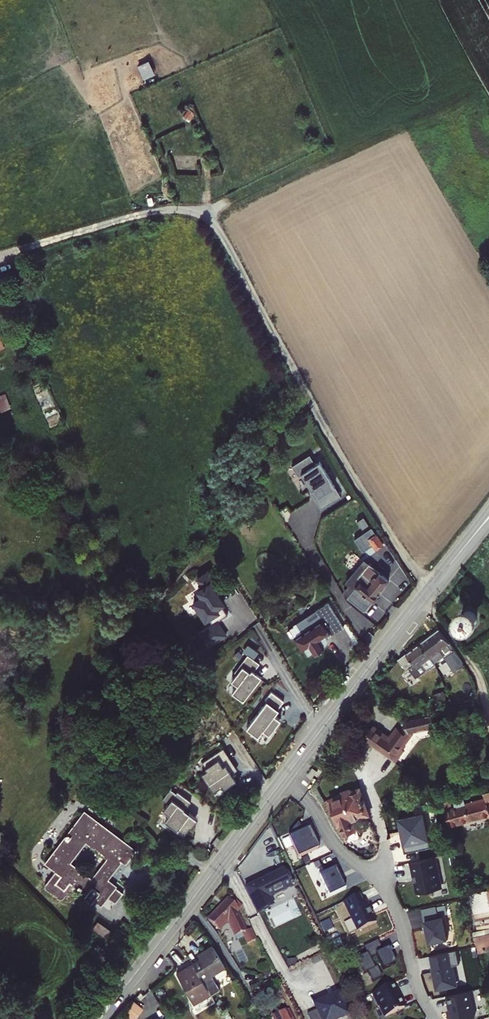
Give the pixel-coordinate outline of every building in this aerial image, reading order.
[(140,64),(146,77),(158,71),(152,58),(140,64)] [(0,322),(0,336),(9,332),(3,321),(0,322)] [(306,448),(288,459),(294,469),(298,467),(308,483),(306,484),(318,503),(338,490),(316,455),(312,457),(306,448)] [(373,528),(356,540),(364,553),(374,546),(377,550),(384,546),(373,528)] [(361,578),(347,595),(364,609),(374,597),(376,597),(378,594),(378,592),(379,591),(378,590),(389,577),(369,561),(358,575),(361,578)] [(198,634),(207,647),(226,636),(217,622),(227,616),(216,598),(218,597),(214,591),(218,588),(208,572),(196,580),(201,588),(197,591),(201,597),(192,602),(204,621),(208,619),(212,625),(198,634)] [(315,653),(323,647),(323,646),(328,641),(328,637),(344,627),(329,602),(296,622),(303,632),(295,636),(303,648),(305,647),(309,654),(314,651),(315,653)] [(472,608),(469,608),(467,608),(465,608),(463,609),(461,611),(459,613),(458,614),(458,617),(457,619),(458,621),(458,624),(459,625),(461,627),(463,629),(464,630),(466,630),(469,630),(471,630),(473,630),(475,629),(477,627),(478,625),(480,624),(480,622),(480,620),(480,617),(480,615),(479,613),(477,611),(474,609),(472,608)] [(422,644),(432,658),(441,651),(452,667),(462,660),(441,630),(422,644)] [(422,644),(402,659),(417,678),(436,664),(432,658),(422,644)] [(250,676),(256,668),(244,659),(231,677),(233,678),(228,685),(234,690),(228,697),(239,705),(248,695),(249,695),(256,685),(255,685),(258,681),(253,678),(252,679),(249,677),(250,676)] [(264,705),(247,727),(258,735),(264,729),(270,733),(281,718),(276,714),(273,712),(277,707),(278,708),(285,700),(272,691),(266,699),(267,700),(271,702),(267,707),(264,705)] [(443,692),(433,696),(435,703),(445,699),(443,692)] [(472,695),(460,699),(462,706),(474,703),(472,695)] [(415,730),(436,726),(432,712),(407,718),(408,724),(406,727),(403,731),(402,730),(399,728),(392,738),(390,736),(375,725),(366,739),(394,759),(402,749),(415,730)] [(466,720),(465,716),(439,723),(441,729),(467,722),(466,720)] [(397,727),(390,736),(392,738),(399,728),(397,727)] [(231,762),(221,748),(200,762),(205,769),(200,773),(204,779),(202,779),(207,786),(208,786),(211,791),(220,785),(222,788),(234,780),(230,774),(233,772),(228,764),(231,762)] [(405,751),(402,749),(394,759),(397,761),(405,751)] [(441,794),(451,826),(488,815),(486,806),(488,805),(488,785),(481,787),(484,798),(464,804),(462,796),(451,799),(453,807),(450,808),(446,793),(441,794)] [(170,814),(166,818),(174,824),(173,825),(184,834),(197,817),(186,809),(191,801),(178,791),(176,793),(171,789),(172,787),(163,799),(169,803),(164,809),(170,814)] [(353,819),(369,814),(359,789),(351,792),(350,789),(343,791),(344,795),(336,796),(330,799),(339,824),(341,824),(344,832),(356,828),(353,819)] [(66,838),(59,848),(57,847),(55,852),(54,851),(46,862),(62,874),(57,881),(66,887),(71,881),(87,893),(85,898),(89,902),(92,902),(96,898),(102,902),(102,904),(104,901),(108,896),(107,896),(115,885),(109,882),(108,877),(115,867),(115,863),(119,858),(127,864),(136,851),(126,844),(127,842),(123,841),(110,832),(111,830),(106,828),(107,827),(84,812),(74,824),(76,826),(70,834),(66,834),(66,838)] [(288,837),(298,857),(319,847),(309,827),(302,830),(297,821),(289,832),(290,836),(288,837)] [(435,855),(411,860),(414,875),(415,874),(419,891),(442,886),(435,855)] [(317,876),(328,897),(344,889),(334,868),(317,876)] [(294,886),(287,873),(268,882),(267,879),(245,889),(258,914),(268,909),(264,901),(294,886)] [(65,889),(66,887),(57,881),(56,882),(65,889)] [(465,889),(479,952),(488,950),(488,886),(488,884),(465,889)] [(123,892),(115,885),(107,896),(108,896),(109,897),(116,902),(123,892)] [(358,893),(343,901),(357,930),(376,921),(365,898),(362,900),(358,893)] [(231,895),(209,919),(221,930),(229,920),(236,935),(243,932),(249,943),(257,939),(252,928),(246,931),(236,911),(242,905),(231,895)] [(436,904),(421,907),(424,919),(425,918),(439,915),(436,904)] [(429,940),(438,938),(438,940),(448,938),(443,915),(439,915),(425,918),(428,930),(427,931),(429,940)] [(357,958),(364,973),(368,971),(373,981),(382,976),(377,965),(374,967),(370,957),(376,954),(383,969),(396,962),(388,947),(383,950),(378,939),(364,946),(367,953),(357,958)] [(200,958),(193,963),(209,991),(216,988),(209,975),(225,965),(213,945),(198,954),(200,958)] [(457,948),(430,954),(432,965),(434,965),(439,985),(456,982),(452,964),(460,962),(457,948)] [(193,963),(176,973),(193,1003),(210,994),(209,991),(193,963)] [(398,991),(394,982),(372,993),(379,1006),(380,1005),(385,1016),(404,1007),(397,991),(398,991)] [(470,989),(448,994),(449,1003),(451,1002),(452,1007),(450,1008),(448,1011),(450,1017),(453,1018),(475,1015),(470,989)] [(355,1016),(343,992),(317,1004),(324,1018),(349,1018),(355,1016)] [(126,1009),(136,1017),(145,1007),(135,999),(126,1009)] [(272,1017),(273,1018),(294,1018),(292,1016),(291,1016),(287,1010),(272,1017)] [(311,1015),(313,1018),(323,1018),(319,1011),(311,1015)]
